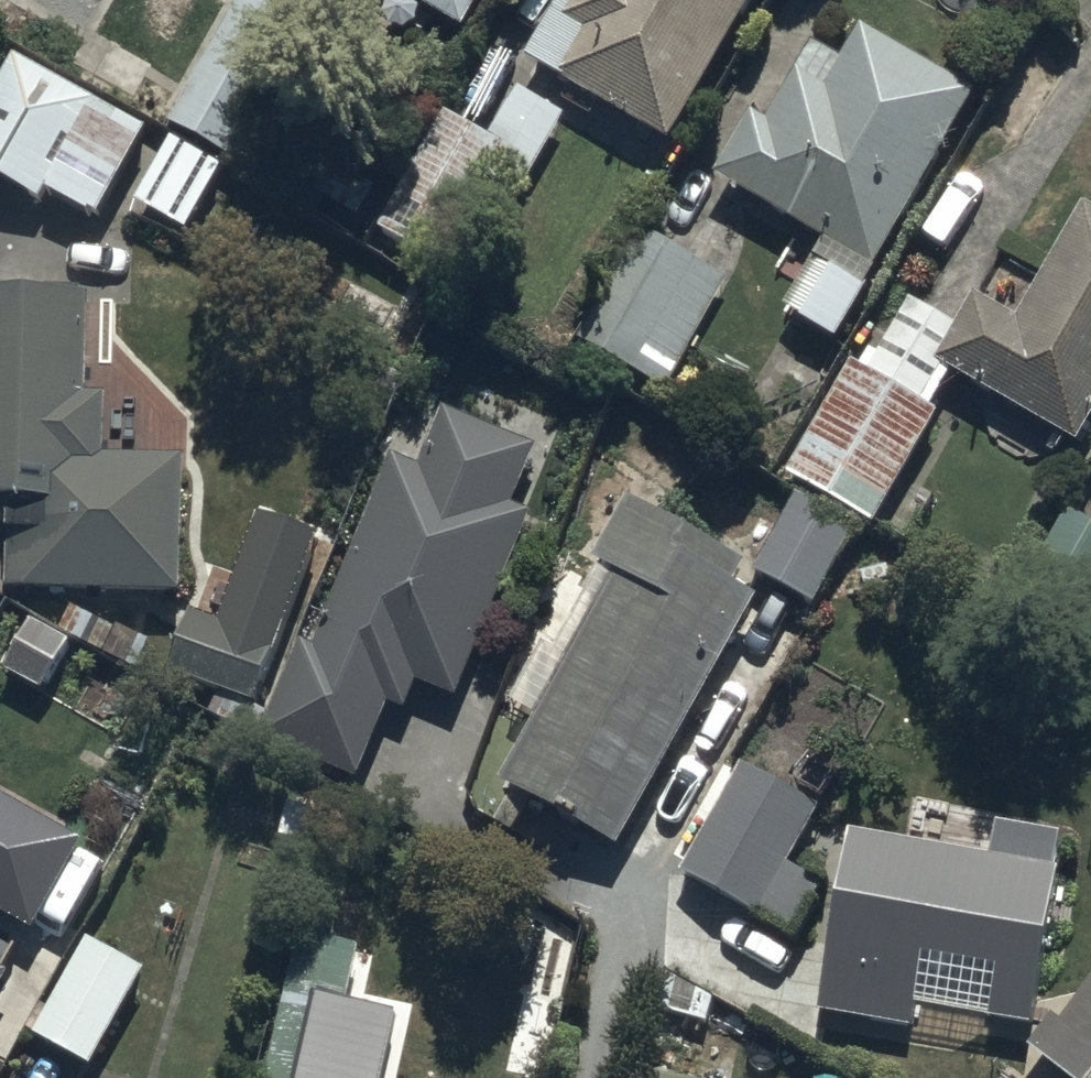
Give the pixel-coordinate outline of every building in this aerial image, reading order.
[(272,0),(248,0),(169,133),(226,167),(311,24),(272,0)] [(464,42),(488,0),(391,0),(464,42)] [(668,153),(758,0),(579,0),(570,16),(560,10),(525,69),(668,153)] [(755,125),(717,190),(873,281),(975,106),(861,40),(840,75),(814,60),(771,134),(755,125)] [(0,89),(0,190),(41,214),(47,203),(97,232),(148,144),(13,66),(0,89)] [(443,121),(377,238),(436,272),(469,215),(503,235),(567,124),(517,96),(488,147),(443,121)] [(165,152),(132,211),(185,240),(218,181),(165,152)] [(785,485),(871,535),(935,426),(928,422),(949,385),(1077,459),(1090,436),(1090,224),(1080,218),(1015,330),(978,308),(958,343),(899,309),(859,379),(850,374),(785,485)] [(728,288),(640,240),(580,349),(667,398),(728,288)] [(6,606),(181,608),(183,470),(107,469),(107,410),(87,409),(88,310),(82,310),(82,296),(42,296),(42,305),(0,304),(0,529),(9,529),(6,606)] [(301,651),(260,747),(359,788),(390,714),(404,720),(417,691),(455,708),(532,526),(512,518),(536,461),(441,421),(416,479),(392,469),(312,656),(301,651)] [(796,503),(753,579),(815,614),(858,538),(796,503)] [(189,606),(167,667),(255,698),(315,531),(256,510),(218,616),(189,606)] [(612,589),(500,796),(621,861),(755,612),(734,601),(746,580),(629,517),(595,580),(612,589)] [(1065,520),(1024,589),(1090,628),(1090,535),(1065,520)] [(748,776),(684,879),(791,945),(821,897),(787,876),(821,821),(748,776)] [(28,921),(75,837),(0,795),(0,905),(28,921)] [(850,850),(822,1021),(915,1037),(918,1020),(1033,1039),(1064,850),(997,839),(992,874),(850,850)] [(36,1048),(87,1077),(91,1077),(146,984),(87,950),(36,1048)] [(267,1077),(378,1077),(383,1057),(340,1047),(358,972),(295,957),(267,1077)] [(1029,1056),(1059,1077),(1090,1077),(1090,992),(1061,1033),(1051,1026),(1029,1056)]
